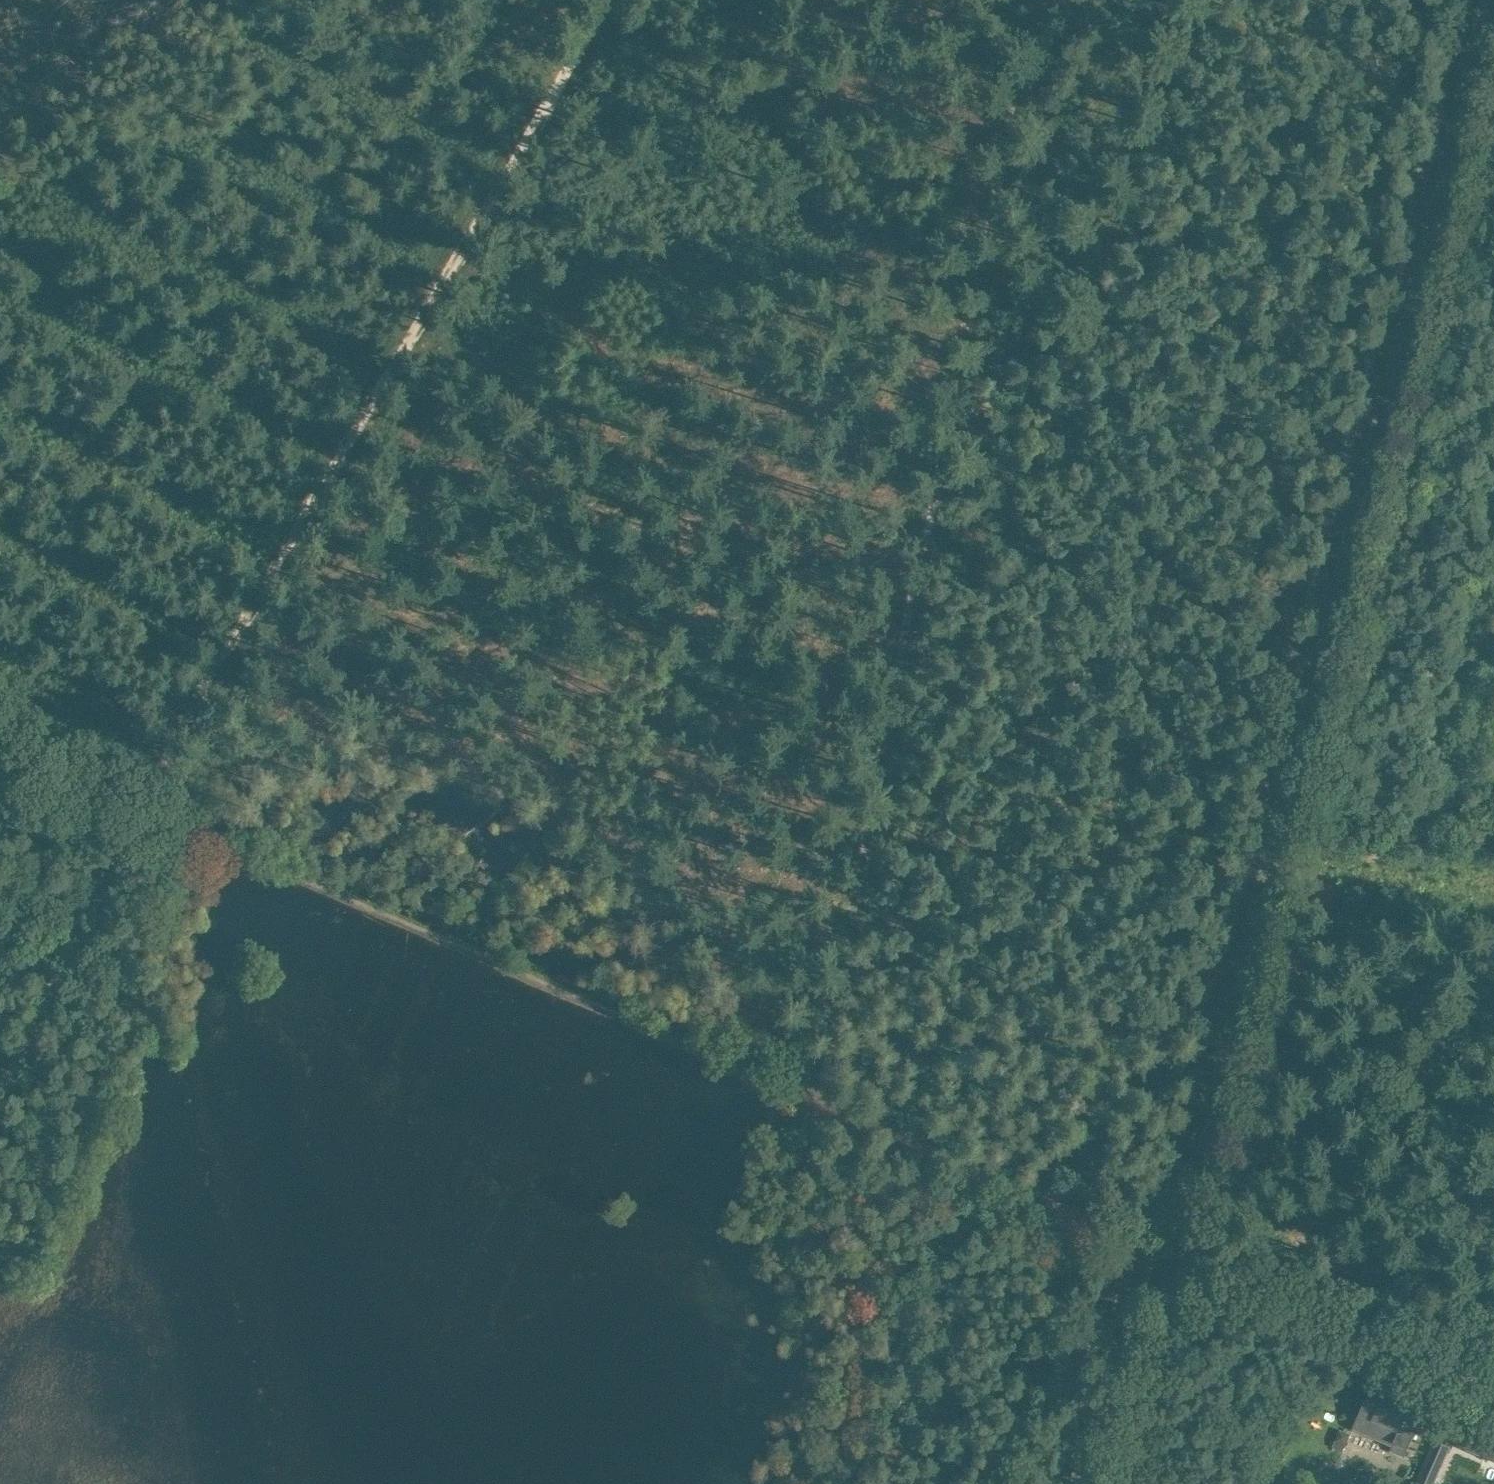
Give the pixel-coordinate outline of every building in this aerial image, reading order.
[(1385,1390),(1371,1384),(1353,1427),(1392,1444),(1390,1449),(1405,1456),(1423,1414),(1410,1409),(1414,1398),(1387,1386),(1385,1390)] [(1468,1447),(1493,1459),(1493,1433),(1464,1419),(1459,1429),(1473,1436),(1468,1447)] [(1339,1430),(1335,1441),(1346,1446),(1351,1434),(1339,1430)] [(1417,1480),(1426,1483),(1435,1483),(1451,1447),(1435,1440),(1417,1480)]
